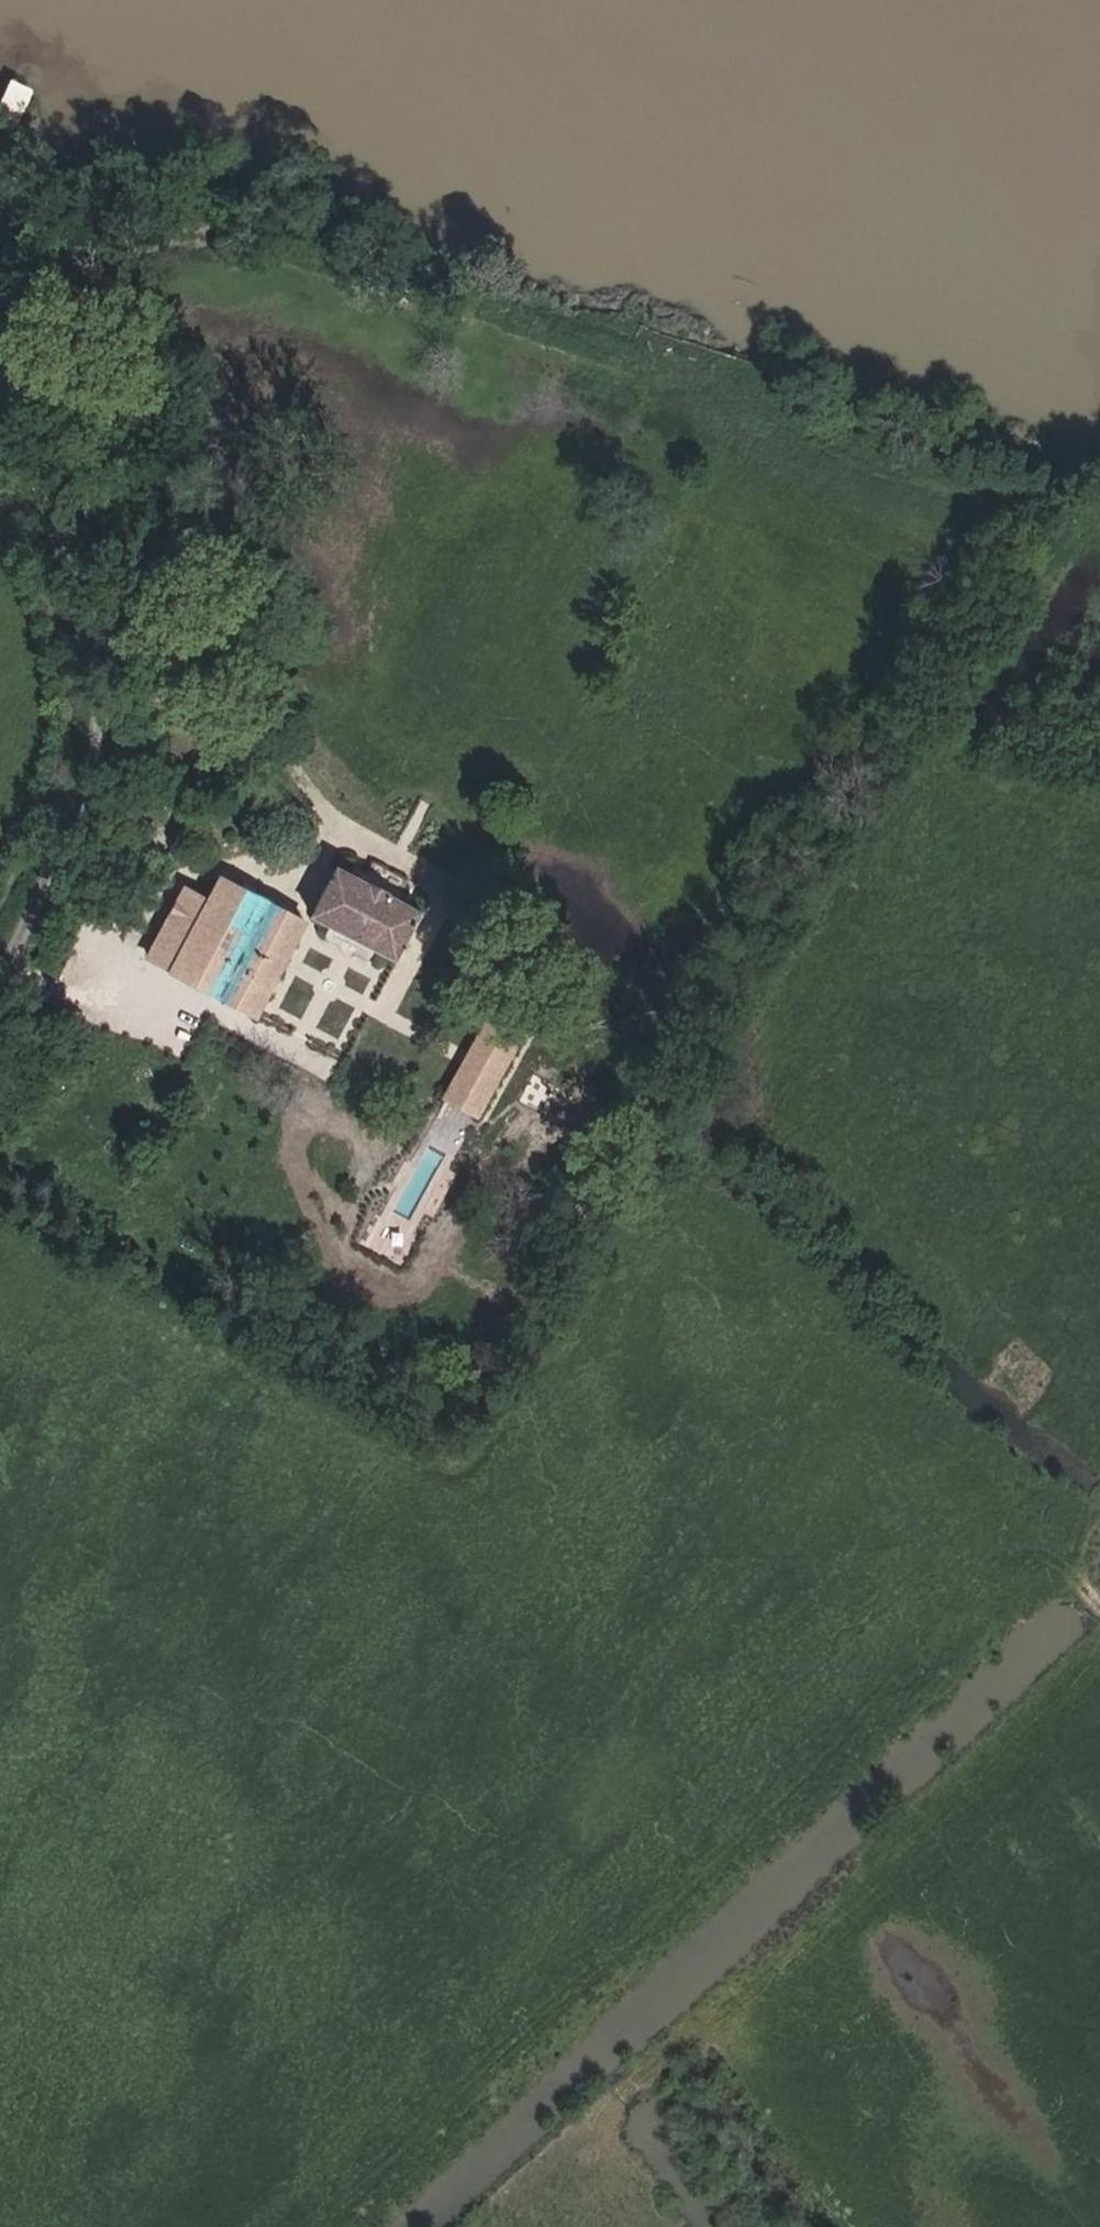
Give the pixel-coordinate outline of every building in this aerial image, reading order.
[(10,119),(25,85),(0,75),(0,115),(10,119)] [(396,959),(420,914),(338,869),(314,916),(396,959)] [(256,1018),(306,922),(221,878),(209,901),(185,886),(146,959),(171,971),(256,1018)] [(478,1115),(518,1042),(489,1026),(449,1099),(478,1115)]
